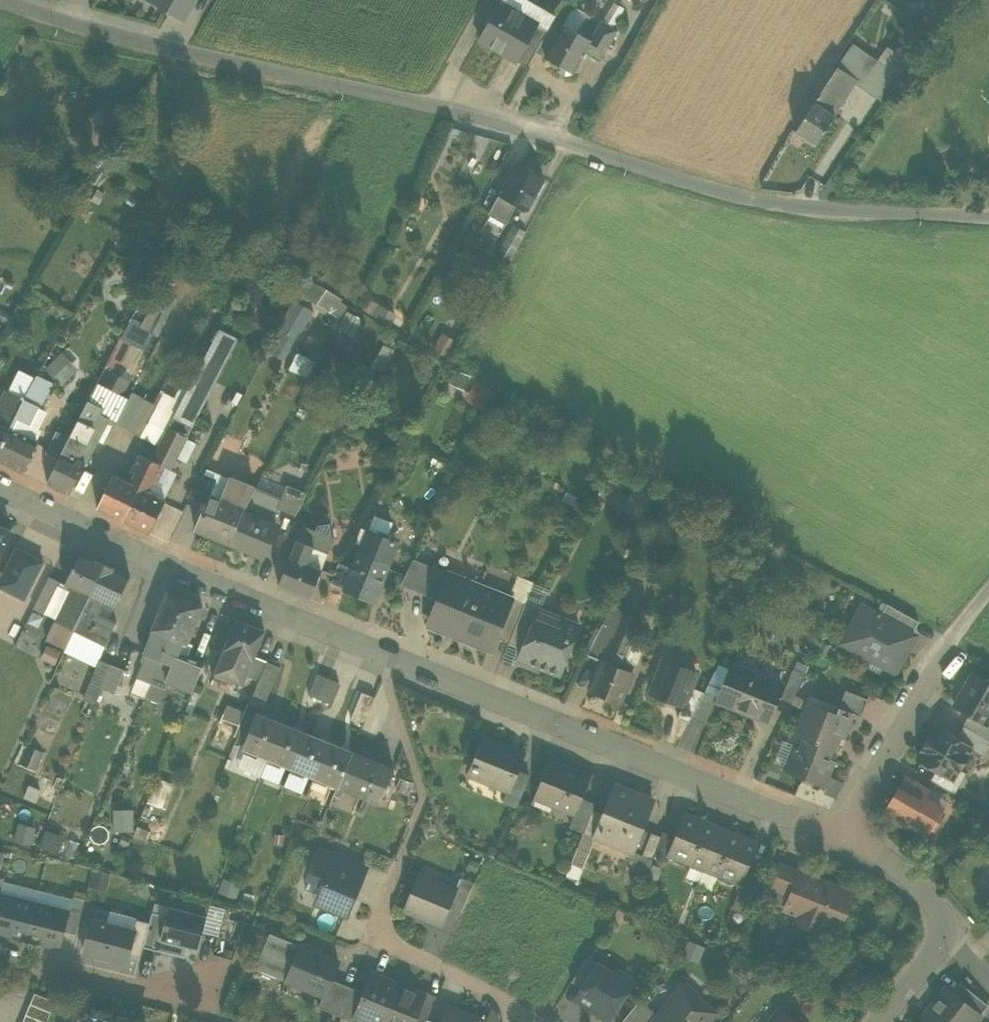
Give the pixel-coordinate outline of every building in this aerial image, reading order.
[(172,0),(154,0),(153,1),(166,9),(172,0)] [(166,9),(184,19),(195,0),(172,0),(166,9)] [(547,29),(557,13),(534,0),(518,0),(517,1),(515,0),(500,0),(500,2),(538,24),(547,29)] [(517,62),(538,24),(500,2),(478,39),(517,62)] [(579,26),(576,33),(592,42),(586,52),(603,61),(620,31),(600,20),(593,34),(579,26)] [(517,62),(526,66),(547,29),(538,24),(517,62)] [(575,73),(586,52),(592,42),(576,33),(563,26),(545,57),(560,65),(558,71),(566,75),(569,70),(575,73)] [(859,76),(887,94),(906,68),(877,49),(859,76)] [(840,64),(839,66),(826,85),(842,95),(855,76),(842,68),(845,64),(842,62),(840,64)] [(796,132),(817,146),(837,116),(831,112),(842,95),(826,85),(796,132)] [(859,85),(840,113),(861,126),(879,99),(859,85)] [(517,164),(500,194),(516,203),(527,209),(543,179),(517,164)] [(516,203),(500,194),(489,213),(505,222),(516,203)] [(526,231),(514,225),(497,255),(509,261),(526,231)] [(330,304),(345,313),(349,304),(304,276),(297,290),(328,308),(330,304)] [(158,335),(177,299),(159,290),(140,326),(158,335)] [(293,357),(310,306),(286,298),(269,349),(293,357)] [(170,426),(187,435),(237,339),(219,330),(187,392),(170,426)] [(133,345),(120,339),(106,366),(119,373),(133,345)] [(298,351),(290,368),(308,377),(316,359),(298,351)] [(61,352),(45,368),(61,385),(77,369),(61,352)] [(38,374),(24,399),(40,406),(54,381),(38,374)] [(482,407),(493,388),(477,379),(466,398),(482,407)] [(127,398),(98,382),(88,401),(103,409),(107,411),(118,416),(120,412),(127,398)] [(170,426),(187,392),(178,387),(174,397),(164,391),(140,436),(159,446),(170,426)] [(24,399),(11,393),(8,391),(0,408),(0,411),(3,412),(0,419),(0,424),(10,428),(24,399)] [(127,398),(120,412),(143,423),(153,402),(131,391),(127,398)] [(10,428),(23,434),(28,423),(32,425),(40,406),(24,399),(10,428)] [(77,422),(93,429),(103,409),(88,401),(77,422)] [(42,407),(40,406),(32,425),(28,423),(23,434),(34,440),(37,433),(34,426),(42,407)] [(105,443),(113,427),(118,416),(107,411),(97,431),(94,438),(97,439),(105,443)] [(135,438),(143,423),(120,412),(118,416),(113,427),(135,438)] [(70,494),(85,464),(78,460),(93,429),(77,422),(70,437),(58,459),(46,483),(70,494)] [(10,428),(0,424),(0,449),(10,428)] [(152,460),(138,489),(145,493),(150,483),(155,485),(164,466),(170,468),(176,457),(186,438),(187,435),(170,426),(159,446),(152,460)] [(34,440),(23,434),(10,428),(0,449),(0,461),(23,472),(38,442),(34,440)] [(97,431),(93,429),(78,460),(85,464),(97,439),(94,438),(97,431)] [(45,452),(58,459),(70,437),(56,430),(45,452)] [(196,443),(186,438),(176,457),(186,462),(196,443)] [(136,476),(131,486),(138,489),(152,460),(141,454),(131,474),(136,476)] [(177,472),(170,468),(164,466),(155,485),(150,483),(145,493),(163,501),(177,472)] [(206,469),(204,474),(216,479),(218,474),(206,469)] [(191,498),(205,503),(209,495),(210,495),(216,479),(204,474),(203,474),(191,498)] [(218,474),(216,479),(210,495),(219,499),(228,478),(218,474)] [(123,520),(138,489),(131,486),(112,476),(97,507),(123,520)] [(243,511),(254,488),(228,478),(219,499),(229,504),(228,505),(243,511)] [(278,509),(294,515),(306,492),(286,485),(281,499),(282,500),(278,509)] [(243,511),(243,512),(259,519),(261,514),(274,520),(278,509),(282,500),(281,499),(254,488),(243,511)] [(163,501),(145,493),(138,489),(123,520),(149,532),(164,501),(163,501)] [(195,529),(230,544),(243,512),(243,511),(228,505),(229,504),(219,499),(210,495),(209,495),(205,503),(195,529)] [(267,537),(274,520),(261,514),(259,519),(243,512),(230,544),(263,557),(271,539),(267,537)] [(373,517),(368,529),(387,537),(392,525),(373,517)] [(278,521),(274,520),(267,537),(271,539),(278,521)] [(278,552),(290,556),(290,557),(297,540),(301,529),(290,524),(278,552)] [(301,529),(297,540),(313,546),(313,548),(328,553),(334,537),(303,525),(301,529)] [(0,527),(0,556),(11,533),(0,527)] [(343,589),(374,602),(389,565),(383,563),(392,539),(387,537),(368,529),(353,564),(344,589),(343,589)] [(398,541),(392,539),(383,563),(389,565),(398,541)] [(290,557),(306,563),(313,548),(313,546),(297,540),(290,557)] [(24,598),(42,561),(17,549),(5,573),(0,583),(0,586),(24,598)] [(65,649),(74,629),(73,629),(84,608),(90,596),(105,564),(80,552),(65,584),(65,585),(74,589),(59,620),(56,618),(46,639),(65,649)] [(310,598),(321,569),(306,563),(290,557),(290,556),(278,585),(310,598)] [(330,583),(344,589),(353,564),(340,559),(330,583)] [(400,584),(426,595),(437,568),(413,559),(400,584)] [(105,564),(90,596),(104,603),(114,607),(129,576),(105,564)] [(430,625),(489,649),(494,637),(510,598),(437,568),(426,595),(440,601),(430,625)] [(33,608),(44,614),(61,582),(49,576),(33,608)] [(623,597),(631,601),(640,583),(632,579),(623,597)] [(531,586),(524,604),(539,610),(537,616),(560,625),(563,619),(579,626),(580,623),(540,607),(546,592),(531,586)] [(152,629),(153,630),(170,637),(185,599),(167,592),(152,629)] [(99,615),(99,614),(104,603),(90,596),(84,608),(99,615)] [(494,637),(509,643),(524,604),(510,598),(494,637)] [(185,599),(170,637),(182,642),(187,644),(188,643),(202,606),(185,599)] [(114,607),(104,603),(99,614),(109,618),(114,607)] [(877,613),(912,632),(918,621),(887,603),(881,614),(878,612),(877,613)] [(539,610),(524,604),(509,643),(508,643),(522,649),(535,615),(537,616),(539,610)] [(861,604),(848,627),(855,631),(868,608),(861,604)] [(587,655),(603,661),(623,612),(623,611),(612,607),(603,624),(602,623),(587,655)] [(116,622),(109,618),(99,614),(99,615),(84,608),(73,629),(74,629),(106,645),(116,622)] [(883,666),(895,672),(908,649),(904,647),(912,632),(877,613),(868,608),(855,631),(848,627),(839,643),(856,652),(856,651),(857,649),(868,655),(867,657),(871,659),(870,660),(871,660),(882,666),(883,666)] [(623,612),(603,661),(632,673),(633,673),(635,668),(634,667),(627,665),(628,664),(623,662),(631,641),(640,619),(623,612)] [(532,660),(561,672),(568,654),(569,654),(572,653),(573,650),(572,647),(571,647),(579,626),(563,619),(560,625),(537,616),(535,615),(522,649),(518,658),(531,664),(532,660)] [(215,673),(244,684),(247,675),(255,657),(265,631),(236,619),(215,673)] [(160,660),(170,637),(153,630),(143,654),(148,655),(160,660)] [(916,634),(912,632),(904,647),(908,649),(916,634)] [(173,665),(174,661),(182,642),(170,637),(160,660),(173,665)] [(627,665),(634,667),(643,646),(631,641),(623,662),(628,664),(627,665)] [(187,644),(182,642),(174,661),(184,665),(187,657),(192,644),(188,643),(187,644)] [(856,651),(867,657),(868,655),(857,649),(856,651)] [(130,666),(114,660),(103,655),(93,682),(103,686),(119,693),(130,666)] [(173,665),(160,660),(148,655),(139,678),(151,683),(164,688),(167,681),(173,665)] [(181,682),(191,659),(187,657),(184,665),(174,661),(173,665),(167,681),(192,692),(194,687),(181,682)] [(247,675),(259,680),(267,661),(255,657),(247,675)] [(559,677),(561,672),(532,660),(531,664),(518,658),(517,661),(559,677)] [(181,682),(194,687),(203,664),(191,659),(181,682)] [(682,705),(683,705),(691,686),(696,672),(665,659),(651,692),(682,705)] [(879,672),(882,666),(871,660),(868,666),(879,672)] [(280,667),(267,661),(259,680),(251,699),(265,705),(280,667)] [(620,702),(632,673),(603,661),(591,690),(620,702)] [(732,661),(730,667),(735,669),(736,669),(735,671),(752,678),(754,674),(768,680),(767,682),(781,687),(783,682),(732,661)] [(722,700),(735,669),(730,667),(718,697),(717,698),(722,700)] [(740,705),(769,716),(781,687),(767,682),(768,680),(754,674),(752,678),(735,671),(736,669),(735,669),(722,700),(739,707),(740,705)] [(780,698),(791,703),(806,674),(793,669),(780,698)] [(309,695),(320,699),(328,678),(317,673),(309,695)] [(986,724),(988,720),(988,678),(985,680),(973,673),(954,705),(970,714),(986,724)] [(339,682),(328,678),(320,699),(330,704),(339,682)] [(692,717),(704,692),(691,686),(683,705),(682,705),(677,717),(689,722),(692,717)] [(856,714),(861,716),(868,698),(846,690),(839,707),(856,713),(856,714)] [(350,720),(364,725),(375,697),(362,691),(350,720)] [(718,697),(704,692),(692,717),(707,724),(717,698),(718,697)] [(806,700),(803,708),(834,719),(837,712),(806,700)] [(221,716),(239,723),(245,710),(227,703),(221,716)] [(740,705),(739,707),(768,719),(769,716),(740,705)] [(782,770),(826,787),(830,777),(836,761),(830,759),(839,737),(845,739),(856,714),(856,713),(839,707),(837,712),(834,719),(803,708),(794,730),(803,734),(798,746),(792,744),(782,770)] [(244,748),(269,758),(283,724),(258,714),(244,748)] [(964,725),(988,740),(988,726),(986,724),(970,714),(964,725)] [(269,758),(292,768),(306,733),(283,724),(269,758)] [(988,745),(988,740),(964,725),(956,738),(970,747),(970,748),(983,756),(988,745)] [(936,768),(952,778),(958,768),(970,748),(970,747),(956,738),(936,727),(918,758),(936,768)] [(292,768),(315,777),(329,743),(306,733),(292,768)] [(507,790),(509,790),(516,772),(524,754),(486,738),(471,775),(507,790)] [(315,777),(339,787),(353,752),(329,743),(315,777)] [(339,787),(367,798),(381,764),(353,752),(339,787)] [(534,798),(574,815),(575,815),(582,798),(590,776),(588,775),(587,778),(568,770),(569,767),(550,759),(534,798)] [(393,769),(381,764),(367,798),(379,803),(393,769)] [(587,778),(588,775),(569,767),(568,770),(587,778)] [(954,793),(966,772),(958,768),(952,778),(936,768),(930,779),(954,793)] [(287,781),(304,785),(307,776),(290,771),(287,781)] [(503,800),(518,806),(529,777),(516,772),(509,790),(507,790),(503,800)] [(824,793),(835,797),(844,782),(830,777),(826,787),(824,793)] [(909,820),(927,831),(930,826),(933,827),(941,814),(938,812),(941,807),(923,796),(927,791),(926,790),(905,778),(885,814),(906,826),(909,820)] [(160,779),(150,801),(165,807),(174,785),(160,779)] [(595,836),(633,851),(642,829),(653,801),(615,785),(604,814),(595,836)] [(927,788),(926,790),(927,791),(923,796),(941,807),(945,799),(927,788)] [(570,826),(584,831),(593,809),(595,803),(582,798),(575,815),(574,815),(570,826)] [(134,830),(134,808),(114,808),(114,830),(134,830)] [(604,814),(593,809),(584,831),(584,832),(595,836),(604,814)] [(739,883),(740,884),(747,866),(757,843),(726,831),(726,832),(716,828),(716,826),(686,814),(677,837),(669,855),(670,856),(739,883)] [(19,823),(16,839),(32,842),(35,826),(19,823)] [(653,859),(654,856),(661,837),(642,829),(633,851),(653,859)] [(61,851),(63,833),(44,831),(42,849),(61,851)] [(662,831),(661,837),(654,856),(668,862),(670,856),(669,855),(677,837),(662,831)] [(321,847),(316,858),(327,862),(332,851),(321,847)] [(327,862),(361,876),(366,865),(332,851),(327,862)] [(330,907),(347,914),(362,877),(361,876),(327,862),(316,858),(308,877),(310,878),(305,888),(319,893),(319,894),(333,900),(330,907)] [(768,897),(790,906),(802,877),(804,873),(781,864),(768,897)] [(737,889),(753,896),(762,871),(747,866),(740,884),(739,883),(737,889)] [(405,910),(441,924),(448,906),(455,891),(433,882),(434,879),(420,874),(405,910)] [(448,906),(461,911),(464,905),(474,882),(460,876),(455,891),(448,906)] [(800,921),(819,928),(823,919),(836,924),(848,896),(830,889),(832,884),(822,880),(820,885),(802,877),(790,906),(788,911),(802,916),(800,921)] [(34,904),(38,889),(3,881),(0,894),(0,896),(34,904)] [(25,938),(34,904),(0,896),(0,930),(25,938)] [(69,913),(64,931),(76,934),(85,899),(73,896),(69,913)] [(34,904),(25,938),(60,946),(64,931),(69,913),(34,904)] [(166,915),(161,939),(188,946),(198,949),(203,931),(207,916),(169,906),(166,915)] [(209,908),(207,916),(203,931),(218,935),(224,912),(209,908)] [(143,946),(158,950),(161,939),(166,915),(152,912),(149,923),(143,946)] [(128,955),(140,958),(143,946),(149,923),(137,919),(133,931),(134,931),(128,955)] [(83,952),(126,963),(128,955),(134,931),(133,931),(92,920),(83,952)] [(255,968),(286,981),(301,945),(270,932),(255,968)] [(185,958),(188,946),(161,939),(158,950),(185,958)] [(323,996),(324,996),(331,979),(339,961),(301,945),(286,981),(323,996)] [(571,981),(582,988),(598,964),(587,957),(571,981)] [(597,1012),(608,1019),(630,985),(629,978),(620,972),(613,974),(598,964),(582,988),(576,998),(587,1005),(590,1005),(597,1009),(597,1012)] [(374,1021),(383,1021),(396,988),(387,984),(385,979),(372,974),(365,992),(357,1011),(358,1012),(367,1015),(369,1020),(374,1021)] [(318,1007),(342,1017),(353,988),(331,979),(324,996),(323,996),(318,1007)] [(952,991),(980,1014),(988,1005),(960,982),(952,991)] [(396,988),(383,1021),(413,1021),(424,995),(423,995),(397,984),(396,988)] [(925,1014),(935,1021),(974,1021),(980,1014),(952,991),(947,987),(925,1014)] [(365,992),(353,988),(342,1017),(354,1021),(358,1012),(357,1011),(365,992)] [(716,1012),(692,993),(689,996),(679,988),(658,1015),(652,1021),(708,1021),(716,1012)] [(417,1021),(426,1021),(437,996),(424,991),(423,995),(424,995),(413,1021),(417,1021)] [(51,1012),(55,1001),(34,993),(30,1003),(51,1012)] [(658,1015),(639,1000),(621,1021),(652,1021),(658,1015)] [(51,1012),(30,1003),(26,1014),(45,1021),(47,1021),(51,1012)] [(483,1020),(447,1006),(440,1021),(483,1021),(483,1020)] [(779,1010),(770,1021),(795,1021),(779,1010)] [(83,1012),(78,1015),(76,1021),(122,1021),(83,1012)] [(925,1014),(919,1021),(935,1021),(925,1014)]
